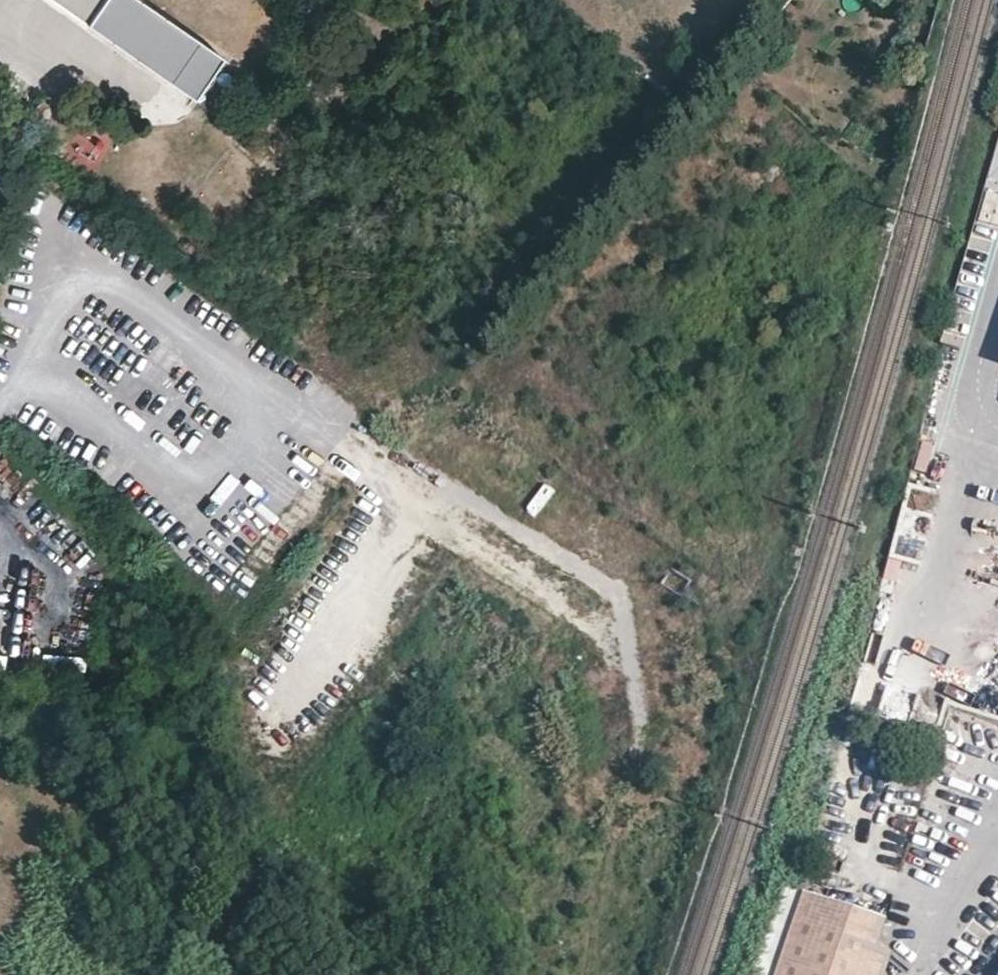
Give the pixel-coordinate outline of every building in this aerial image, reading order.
[(51,0),(44,0),(83,28),(86,24),(51,0)] [(86,24),(169,82),(181,90),(192,76),(221,95),(232,81),(202,60),(210,50),(139,0),(51,0),(86,24)] [(169,82),(86,24),(83,28),(167,85),(169,82)] [(690,579),(671,566),(660,582),(680,595),(690,579)] [(803,893),(781,885),(766,938),(756,974),(775,974),(803,893)] [(803,893),(775,974),(882,974),(889,954),(874,942),(881,919),(803,893)]
